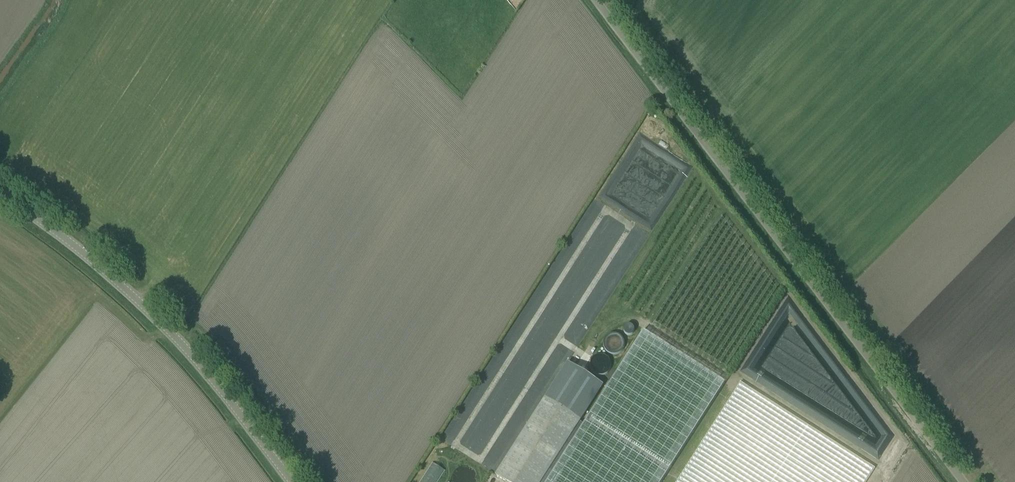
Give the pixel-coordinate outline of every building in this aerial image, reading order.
[(724,383),(643,331),(546,481),(661,481),(724,383)] [(579,420),(545,398),(495,475),(506,481),(540,481),(579,420)]
